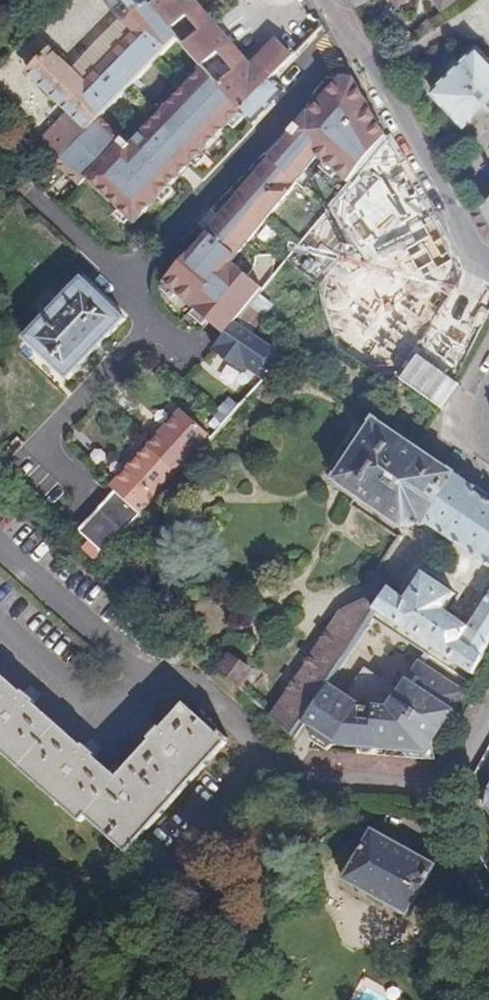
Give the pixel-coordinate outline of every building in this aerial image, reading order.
[(54,167),(55,167),(101,119),(175,41),(150,11),(140,0),(102,0),(134,38),(81,92),(45,57),(25,78),(67,119),(39,149),(54,167)] [(175,41),(201,70),(238,112),(271,81),(323,32),(318,25),(308,19),(286,31),(250,70),(194,6),(200,0),(162,0),(150,11),(175,41)] [(357,15),(371,4),(369,0),(348,0),(357,15)] [(399,8),(411,0),(393,0),(399,8)] [(456,0),(434,0),(442,10),(456,0)] [(475,52),(430,99),(468,136),(479,124),(473,120),(488,102),(488,66),(475,52)] [(238,112),(201,70),(129,146),(101,119),(55,167),(79,189),(86,182),(133,227),(238,112)] [(283,94),(271,81),(238,112),(250,125),(283,94)] [(338,198),(342,194),(385,142),(352,84),(343,84),(311,120),(309,118),(291,138),(293,140),(207,236),(209,238),(199,249),(197,248),(162,286),(227,334),(236,323),(248,309),(252,304),(221,279),(307,173),(338,198)] [(473,120),(479,124),(488,134),(488,102),(473,120)] [(446,248),(385,142),(338,198),(335,202),(348,212),(344,217),(379,278),(358,312),(327,321),(336,349),(385,385),(408,349),(414,353),(457,287),(458,273),(444,250),(446,248)] [(62,383),(120,323),(76,281),(19,341),(62,383)] [(236,323),(252,335),(264,319),(248,309),(236,323)] [(246,365),(266,380),(286,359),(252,335),(236,323),(227,334),(216,348),(242,368),(246,365)] [(215,417),(224,425),(239,409),(230,401),(215,417)] [(146,447),(176,474),(210,437),(180,410),(146,447)] [(420,453),(374,420),(332,487),(354,502),(356,499),(408,532),(416,525),(426,526),(453,476),(420,453)] [(112,494),(136,517),(176,474),(146,447),(107,490),(112,494)] [(453,476),(426,526),(448,541),(488,568),(488,500),(453,476)] [(76,534),(102,558),(138,519),(136,517),(112,494),(76,534)] [(375,610),(474,677),(488,650),(488,604),(473,632),(446,616),(457,596),(423,575),(404,601),(388,589),(375,610)] [(342,613),(270,720),(291,737),(301,723),(324,687),(375,610),(366,604),(342,613)] [(231,661),(219,675),(239,692),(250,678),(231,661)] [(427,744),(434,748),(464,694),(417,662),(396,694),(359,670),(341,698),(324,687),(301,723),(318,734),(321,729),(332,736),(330,746),(354,748),(355,727),(375,728),(373,749),(415,753),(427,744)] [(123,861),(225,743),(184,707),(163,731),(160,729),(151,741),(152,743),(118,782),(94,760),(97,755),(85,745),(81,749),(33,707),(36,702),(25,692),(21,697),(0,678),(0,753),(123,861)] [(354,748),(373,749),(375,728),(355,727),(354,748)] [(75,830),(78,827),(120,864),(123,861),(0,753),(0,763),(75,830)] [(344,883),(409,918),(437,867),(373,833),(344,883)]
